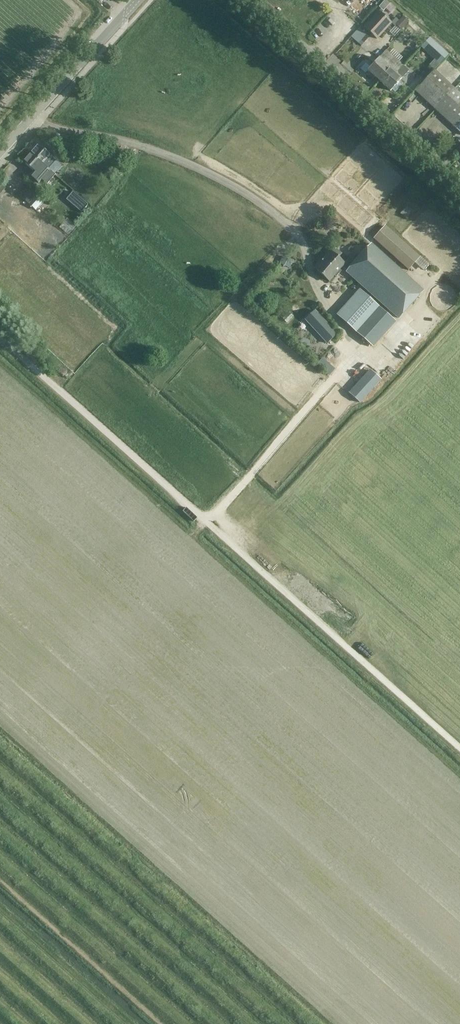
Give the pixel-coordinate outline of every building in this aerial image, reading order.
[(386,0),(385,0),(378,8),(383,12),(386,9),(391,14),(396,9),(386,0)] [(379,12),(364,28),(377,39),(391,24),(379,12)] [(395,25),(401,30),(409,22),(403,17),(395,25)] [(359,44),(367,35),(359,28),(351,37),(359,44)] [(444,51),(429,38),(421,47),(436,60),(444,51)] [(387,51),(380,58),(368,71),(390,92),(409,71),(387,51)] [(434,71),(439,65),(434,61),(429,66),(434,71)] [(459,123),(459,95),(451,86),(458,79),(445,67),(438,74),(435,72),(416,92),(455,128),(459,123)] [(31,139),(20,156),(25,160),(37,143),(31,139)] [(38,146),(31,154),(48,169),(55,161),(38,146)] [(118,152),(129,160),(133,156),(122,147),(118,152)] [(57,177),(48,169),(31,154),(23,162),(41,177),(44,174),(52,182),(57,177)] [(28,186),(19,196),(28,205),(37,195),(28,186)] [(81,214),(87,206),(72,193),(65,201),(81,214)] [(43,201),(38,196),(30,205),(35,210),(43,201)] [(406,219),(412,212),(406,207),(400,214),(406,219)] [(68,235),(76,226),(69,220),(67,218),(59,227),(68,235)] [(408,270),(419,257),(386,227),(374,240),(408,270)] [(334,248),(331,253),(330,253),(315,269),(329,282),(334,277),(336,278),(341,272),(339,271),(342,268),(398,318),(423,291),(371,245),(356,262),(351,257),(344,265),(338,259),(342,255),(334,248)] [(289,270),(293,261),(282,257),(279,265),(289,270)] [(379,307),(360,290),(337,315),(356,333),(379,307)] [(332,338),(338,333),(320,314),(315,319),(320,325),(317,329),(324,337),(328,333),(332,338)] [(335,370),(322,359),(316,365),(329,376),(335,370)] [(382,381),(370,369),(348,391),(361,403),(382,381)]
